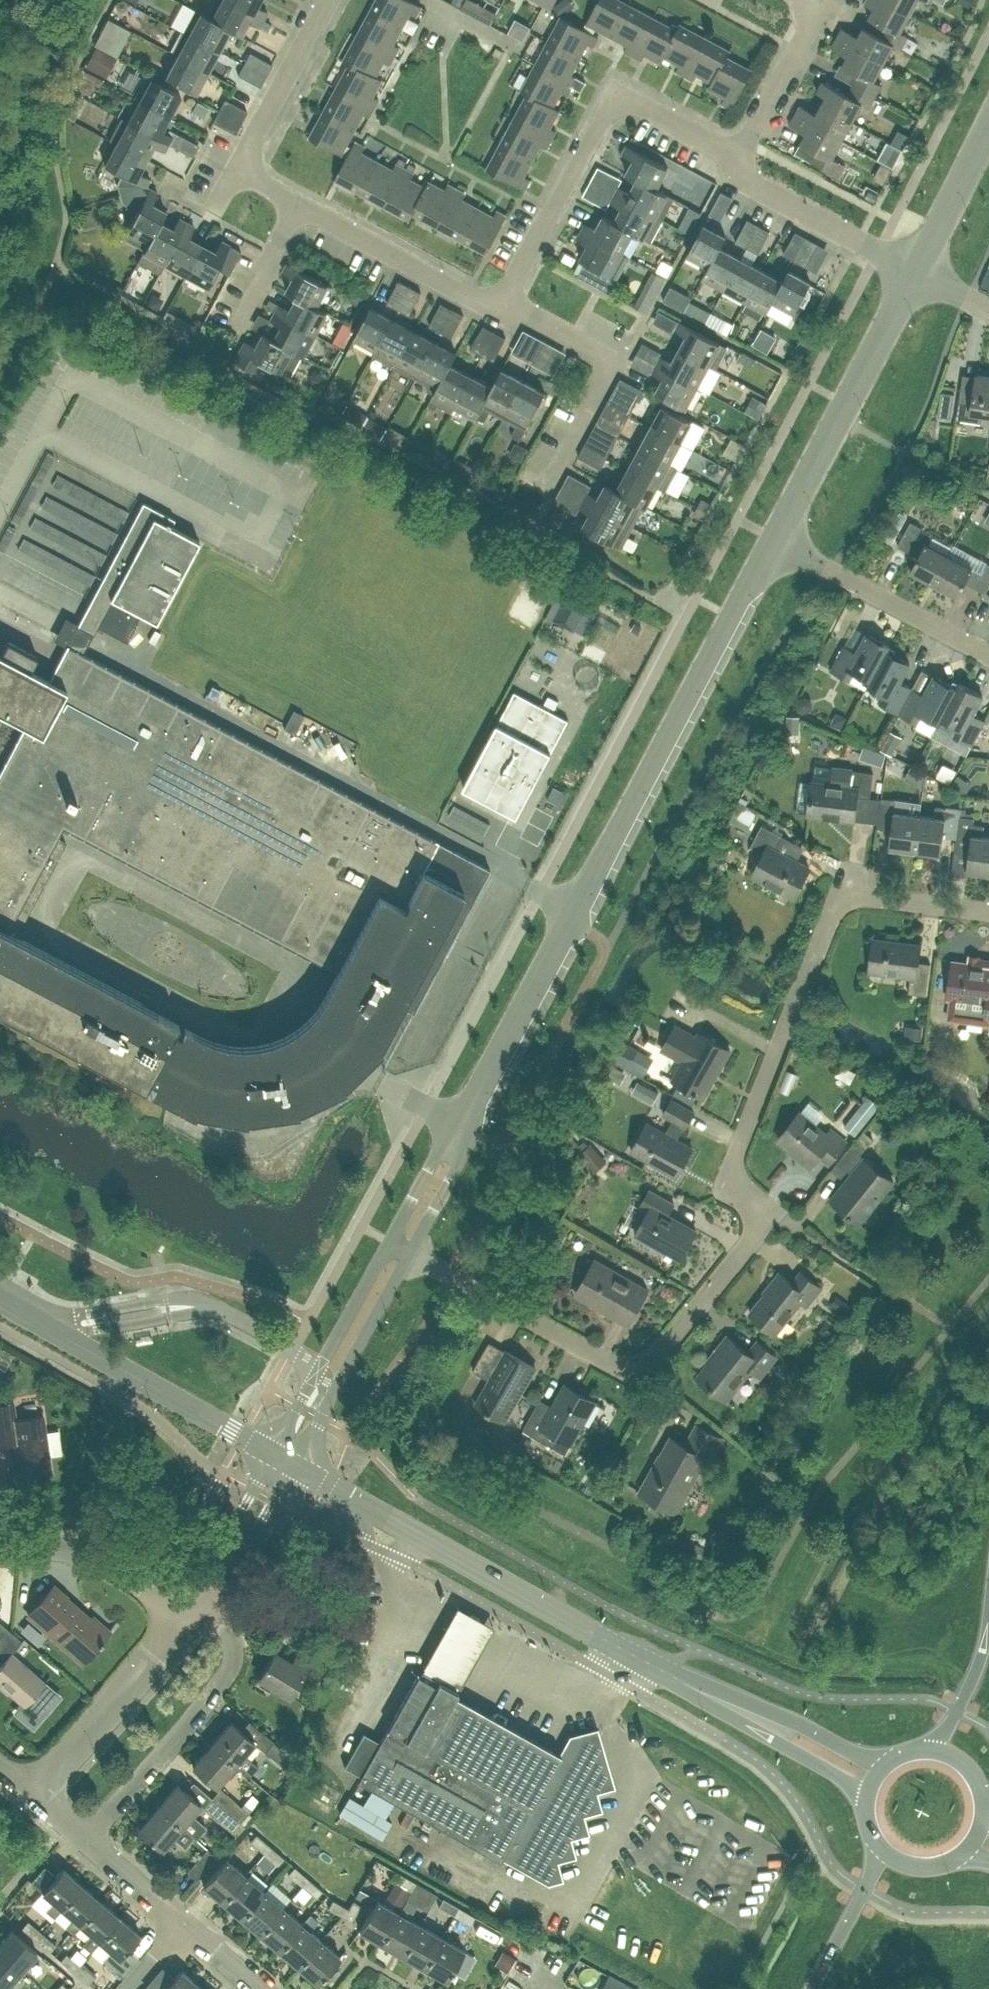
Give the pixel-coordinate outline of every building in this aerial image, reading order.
[(206,15),(210,18),(209,19),(229,28),(228,30),(240,36),(247,21),(258,26),(262,19),(227,0),(214,0),(206,15)] [(262,19),(266,12),(255,6),(258,0),(227,0),(262,19)] [(370,10),(402,27),(410,11),(417,15),(422,6),(411,0),(376,0),(370,10)] [(610,35),(628,3),(622,0),(598,0),(583,28),(592,33),(595,27),(610,35)] [(910,14),(884,0),(865,0),(864,2),(871,6),(866,15),(869,16),(863,26),(878,34),(878,35),(894,43),(893,44),(894,44),(900,48),(907,36),(900,32),(910,14)] [(910,14),(918,0),(884,0),(910,14)] [(632,53),(652,16),(628,3),(610,35),(627,44),(625,49),(632,53)] [(188,34),(217,50),(228,30),(229,28),(209,19),(210,18),(206,15),(194,9),(183,31),(188,34)] [(402,27),(370,10),(357,35),(394,56),(400,46),(393,43),(402,27)] [(592,33),(583,28),(561,16),(547,41),(579,58),(587,42),(593,45),(598,36),(592,33)] [(676,29),(652,16),(632,53),(641,58),(644,53),(661,62),(664,55),(662,55),(676,29)] [(676,70),(684,74),(705,36),(680,23),(676,29),(662,55),(664,55),(679,64),(676,70)] [(884,62),(894,44),(893,44),(894,43),(878,35),(878,34),(863,26),(861,25),(856,35),(841,27),(830,46),(838,50),(843,40),(884,62)] [(171,53),(176,56),(206,72),(217,50),(188,34),(183,31),(171,53)] [(116,40),(105,34),(98,46),(109,52),(116,40)] [(391,63),(394,56),(357,35),(343,60),(350,64),(375,77),(376,75),(384,60),(391,63)] [(730,50),(705,36),(684,74),(693,79),(696,73),(712,81),(713,82),(726,56),(730,50)] [(481,39),(477,45),(487,51),(491,45),(481,39)] [(852,83),(875,95),(881,84),(874,80),(884,62),(843,40),(838,50),(845,55),(840,63),(857,73),(852,83)] [(579,58),(547,41),(534,66),(571,85),(581,90),(586,81),(571,73),(579,58)] [(249,52),(243,64),(265,75),(271,64),(249,52)] [(206,72),(176,56),(165,78),(194,93),(206,72)] [(751,69),(726,56),(713,82),(712,81),(708,87),(725,96),(722,102),(731,106),(751,69)] [(259,87),(265,75),(243,64),(237,75),(259,87)] [(350,64),(336,88),(374,108),(379,98),(373,95),(382,79),(376,75),(375,77),(350,64)] [(567,93),(571,85),(534,66),(521,90),(527,93),(558,110),(559,109),(553,105),(561,90),(567,93)] [(138,100),(167,116),(179,95),(144,76),(133,97),(139,99),(138,100)] [(819,103),(852,121),(862,103),(868,107),(875,95),(852,83),(847,93),(822,80),(816,91),(823,94),(819,103)] [(374,108),(336,88),(323,112),(355,129),(364,112),(370,115),(374,108)] [(527,93),(514,118),(551,138),(556,130),(550,126),(558,110),(527,93)] [(218,110),(240,122),(246,111),(224,99),(218,110)] [(138,100),(127,122),(167,143),(192,156),(198,145),(173,131),(171,135),(160,129),(167,116),(138,100)] [(197,101),(192,111),(204,117),(209,107),(197,101)] [(841,140),(852,121),(819,103),(814,112),(799,104),(789,124),(796,128),(802,118),(841,140)] [(234,133),(240,122),(218,110),(212,122),(234,133)] [(310,136),(348,157),(353,148),(347,144),(355,129),(323,112),(310,136)] [(109,139),(116,142),(115,143),(144,159),(151,144),(163,151),(167,143),(127,122),(120,118),(109,139)] [(514,118),(500,143),(532,160),(541,144),(547,147),(551,138),(514,118)] [(802,118),(796,128),(803,131),(798,141),(815,150),(810,161),(832,173),(838,162),(832,158),(841,140),(802,118)] [(356,141),(353,148),(348,157),(336,179),(361,192),(378,161),(362,152),(365,146),(356,141)] [(137,171),(144,159),(115,143),(104,165),(122,175),(117,185),(120,194),(144,186),(148,177),(137,171)] [(532,160),(500,143),(487,168),(525,188),(530,179),(524,175),(532,160)] [(625,173),(637,179),(655,188),(667,166),(627,145),(622,153),(633,159),(625,173)] [(895,161),(885,155),(876,170),(887,177),(895,161)] [(378,161),(361,192),(385,205),(405,168),(397,163),(393,169),(378,161)] [(410,219),(413,213),(430,181),(429,180),(425,186),(410,178),(414,172),(405,168),(385,205),(410,219)] [(619,186),(615,194),(655,216),(667,194),(655,188),(637,179),(630,192),(619,186)] [(413,213),(437,226),(457,188),(448,184),(445,189),(430,181),(413,213)] [(123,236),(143,247),(147,240),(149,241),(158,222),(158,223),(165,211),(151,204),(157,193),(144,186),(120,194),(122,202),(137,210),(127,229),(123,236)] [(437,226),(462,239),(479,207),(462,198),(465,193),(457,188),(437,226)] [(732,197),(721,191),(709,213),(721,219),(732,197)] [(644,237),(655,216),(615,194),(611,201),(622,207),(615,220),(614,221),(633,230),(632,231),(644,237)] [(494,215),(479,207),(462,239),(486,252),(506,215),(497,210),(494,215)] [(94,224),(91,208),(79,211),(82,227),(94,224)] [(581,230),(621,252),(632,231),(633,230),(614,221),(615,220),(604,214),(596,229),(585,223),(581,230)] [(143,247),(143,248),(141,251),(136,260),(159,272),(163,263),(185,222),(177,218),(171,230),(158,223),(158,222),(149,241),(147,240),(143,247)] [(735,241),(746,247),(758,225),(747,219),(735,241)] [(185,222),(163,263),(185,274),(201,245),(187,238),(193,227),(185,222)] [(703,223),(688,253),(708,264),(710,265),(720,247),(726,236),(703,223)] [(769,230),(758,225),(746,247),(757,252),(769,230)] [(630,257),(621,252),(581,230),(577,237),(588,243),(580,258),(585,261),(578,275),(609,292),(617,277),(618,278),(630,257)] [(783,254),(794,259),(806,237),(795,231),(783,254)] [(828,249),(806,237),(794,259),(816,272),(828,249)] [(214,252),(201,245),(185,274),(207,286),(216,269),(228,275),(240,252),(220,241),(214,252)] [(708,264),(702,276),(724,287),(740,258),(720,247),(710,265),(708,264)] [(761,269),(740,258),(724,287),(745,299),(761,269)] [(297,297),(316,307),(317,306),(316,305),(328,284),(287,263),(283,271),(294,277),(286,291),(297,297)] [(782,280),(761,269),(745,299),(767,311),(773,300),(772,299),(783,281),(782,281),(782,280)] [(773,300),(795,311),(811,281),(788,269),(782,280),(782,281),(783,281),(772,299),(773,300)] [(655,286),(654,270),(638,271),(639,287),(655,286)] [(398,309),(410,286),(399,280),(387,303),(398,309)] [(410,286),(398,309),(409,314),(421,291),(410,286)] [(316,307),(297,297),(290,310),(279,304),(275,312),(316,334),(328,312),(317,306),(316,307)] [(440,331),(452,308),(441,303),(430,326),(440,331)] [(355,337),(377,349),(393,319),(371,307),(355,337)] [(462,313),(452,308),(440,331),(451,336),(462,313)] [(304,356),(316,334),(275,312),(271,319),(282,325),(275,338),(275,340),(294,349),(293,350),(302,355),(304,356)] [(393,319),(377,349),(374,355),(394,366),(413,330),(393,319)] [(679,348),(716,367),(727,346),(680,321),(676,329),(686,335),(679,348)] [(472,348),(483,354),(495,332),(484,326),(472,348)] [(532,363),(544,341),(523,329),(512,352),(532,363)] [(413,330),(394,366),(416,377),(435,342),(413,330)] [(495,332),(483,354),(494,360),(505,337),(495,332)] [(294,349),(275,340),(275,338),(264,333),(257,347),(246,341),(236,360),(257,372),(263,361),(282,371),(292,376),(302,355),(293,350),(294,349)] [(544,341),(532,363),(554,374),(566,352),(544,341)] [(450,364),(451,364),(457,353),(435,342),(416,377),(430,385),(427,390),(433,393),(439,382),(440,382),(450,364)] [(716,367),(679,348),(672,362),(661,356),(658,364),(698,385),(709,365),(715,368),(716,367)] [(754,359),(740,352),(737,359),(750,366),(754,359)] [(452,412),(456,405),(472,375),(451,364),(450,364),(440,382),(439,382),(433,393),(428,404),(436,408),(438,404),(452,412)] [(698,385),(658,364),(653,371),(664,377),(656,391),(686,407),(698,385)] [(490,410),(503,418),(523,380),(501,368),(492,386),(493,387),(485,399),(487,399),(477,417),(485,421),(490,410)] [(976,374),(974,389),(961,387),(957,417),(970,419),(971,411),(988,414),(988,376),(976,374)] [(472,375),(456,405),(477,417),(487,399),(485,399),(493,387),(492,386),(472,375)] [(523,380),(503,418),(517,425),(511,435),(519,439),(545,392),(523,380)] [(607,402),(630,414),(636,403),(613,391),(607,402)] [(954,393),(941,391),(937,415),(950,417),(954,393)] [(630,414),(607,402),(601,413),(624,425),(630,414)] [(651,425),(681,441),(692,420),(663,404),(651,425)] [(381,423),(369,416),(363,427),(375,434),(381,423)] [(669,463),(681,441),(651,425),(640,447),(669,463)] [(584,444),(607,456),(613,445),(590,433),(584,444)] [(607,456),(584,444),(578,455),(601,467),(607,456)] [(658,484),(669,463),(640,447),(628,468),(658,484)] [(729,468),(716,461),(710,473),(723,480),(729,468)] [(646,506),(658,484),(628,468),(617,488),(617,489),(636,499),(635,500),(645,505),(646,506)] [(569,473),(561,487),(634,526),(645,505),(635,500),(636,499),(617,489),(617,488),(606,482),(598,496),(588,491),(591,485),(569,473)] [(583,526),(613,542),(622,548),(634,526),(561,487),(554,501),(576,513),(580,506),(590,512),(583,526)] [(155,621),(198,540),(170,525),(173,518),(143,502),(48,679),(29,670),(37,656),(6,640),(0,652),(0,712),(24,725),(0,770),(0,1011),(144,1087),(149,1078),(154,1080),(149,1090),(167,1100),(193,1113),(194,1111),(197,1111),(197,1112),(245,1121),(246,1118),(249,1117),(249,1118),(297,1108),(300,1107),(300,1108),(344,1086),(343,1083),(345,1082),(381,1048),(379,1046),(380,1043),(381,1044),(401,1006),(413,1012),(488,869),(82,652),(97,625),(126,641),(140,613),(155,621)] [(933,583),(949,555),(916,537),(921,527),(911,522),(898,546),(908,551),(910,548),(919,553),(910,570),(933,583)] [(957,595),(966,578),(976,583),(974,586),(985,592),(988,584),(988,564),(987,563),(982,573),(949,555),(933,583),(957,595)] [(585,606),(567,597),(556,618),(565,623),(570,614),(579,619),(585,606)] [(868,685),(890,646),(866,633),(856,651),(844,644),(830,669),(849,679),(853,670),(870,679),(867,684),(868,685)] [(890,646),(868,685),(885,694),(880,702),(899,713),(913,687),(900,680),(909,663),(888,651),(890,646)] [(924,694),(913,687),(899,713),(918,722),(922,714),(938,722),(960,683),(958,682),(956,687),(934,676),(924,694)] [(960,683),(938,722),(939,723),(942,717),(958,726),(953,735),(972,745),(986,720),(973,713),(983,695),(960,683)] [(515,691),(464,787),(518,815),(569,719),(515,691)] [(307,734),(312,716),(295,712),(291,730),(307,734)] [(799,715),(785,715),(784,733),(798,733),(799,715)] [(900,736),(889,730),(879,747),(890,753),(900,736)] [(323,736),(314,743),(328,763),(338,756),(323,736)] [(873,749),(869,761),(880,765),(885,752),(873,749)] [(873,773),(834,768),(832,785),(812,782),(808,813),(854,819),(857,796),(870,797),(873,773)] [(915,851),(920,814),(894,811),(895,799),(882,798),(877,827),(891,829),(889,847),(915,851)] [(757,813),(738,803),(729,820),(747,830),(757,813)] [(915,851),(940,854),(942,836),(955,837),(953,850),(955,851),(961,808),(945,806),(945,808),(935,807),(934,816),(920,814),(915,851)] [(968,852),(966,871),(988,874),(988,836),(983,836),(984,826),(973,825),(974,818),(961,816),(962,808),(961,808),(955,851),(968,852)] [(782,835),(761,824),(750,846),(763,853),(752,873),(794,896),(809,868),(775,849),(782,835)] [(920,946),(874,939),(870,969),(911,975),(908,992),(926,994),(930,963),(918,961),(920,946)] [(968,958),(967,966),(952,964),(948,996),(952,997),(950,1016),(986,1021),(986,1017),(988,1018),(988,961),(968,958)] [(696,1036),(675,1024),(661,1049),(682,1061),(672,1079),(703,1096),(730,1049),(698,1031),(696,1036)] [(924,1027),(909,1025),(907,1037),(923,1039),(924,1027)] [(629,1044),(620,1061),(645,1075),(654,1058),(629,1044)] [(650,1086),(644,1096),(654,1102),(660,1091),(650,1086)] [(694,1111),(671,1099),(663,1113),(674,1118),(666,1132),(647,1121),(631,1149),(676,1175),(692,1146),(677,1138),(684,1124),(686,1125),(694,1111)] [(826,1133),(800,1111),(778,1138),(797,1154),(795,1156),(810,1168),(820,1155),(829,1162),(846,1141),(830,1128),(826,1133)] [(873,1138),(863,1130),(832,1169),(842,1177),(873,1138)] [(893,1180),(864,1157),(852,1172),(857,1177),(837,1202),(849,1212),(848,1213),(859,1222),(893,1180)] [(674,1202),(650,1188),(641,1204),(649,1209),(636,1233),(680,1258),(696,1229),(668,1213),(674,1202)] [(648,1288),(595,1258),(577,1290),(604,1305),(602,1308),(628,1323),(648,1288)] [(821,1288),(801,1271),(792,1282),(779,1271),(770,1283),(772,1284),(750,1312),(775,1332),(800,1301),(807,1306),(821,1288)] [(853,1306),(838,1295),(832,1304),(847,1315),(853,1306)] [(747,1351),(728,1335),(714,1352),(717,1354),(699,1377),(724,1398),(750,1367),(760,1375),(777,1355),(757,1339),(747,1351)] [(536,1367),(489,1341),(473,1369),(490,1379),(476,1402),(506,1419),(536,1367)] [(529,1438),(542,1446),(545,1442),(553,1447),(565,1454),(572,1442),(595,1402),(565,1384),(553,1405),(541,1398),(523,1429),(532,1434),(529,1438)] [(15,1440),(20,1475),(49,1471),(40,1416),(14,1420),(11,1402),(0,1403),(0,1442),(15,1440)] [(723,1437),(697,1423),(686,1445),(672,1437),(642,1492),(675,1510),(699,1467),(704,1470),(723,1437)] [(66,1596),(53,1584),(27,1614),(81,1662),(109,1631),(92,1616),(87,1621),(62,1600),(66,1596)] [(459,1604),(426,1664),(462,1684),(496,1624),(459,1604)] [(5,1628),(0,1633),(0,1657),(4,1660),(0,1664),(0,1685),(23,1705),(43,1681),(10,1653),(21,1641),(5,1628)] [(323,1664),(297,1648),(289,1661),(274,1651),(258,1677),(288,1695),(297,1682),(308,1689),(323,1664)] [(416,1674),(389,1722),(585,1831),(579,1813),(597,1807),(592,1790),(610,1785),(594,1729),(567,1736),(558,1753),(416,1674)] [(585,1831),(389,1722),(386,1720),(382,1728),(385,1730),(378,1741),(362,1732),(343,1766),(359,1775),(356,1780),(498,1860),(501,1855),(546,1880),(559,1877),(553,1859),(571,1853),(566,1836),(585,1831)] [(230,1721),(210,1744),(237,1767),(246,1774),(253,1765),(245,1758),(246,1756),(243,1753),(253,1741),(264,1751),(272,1741),(250,1722),(242,1732),(230,1721)] [(237,1767),(210,1744),(191,1766),(215,1786),(226,1774),(229,1776),(237,1767)] [(157,1806),(184,1829),(193,1818),(190,1816),(200,1804),(177,1783),(157,1806)] [(220,1788),(212,1798),(243,1825),(243,1824),(240,1821),(248,1812),(220,1788)] [(368,1804),(354,1797),(344,1815),(385,1837),(399,1810),(372,1796),(368,1804)] [(235,1834),(243,1825),(212,1798),(204,1807),(235,1834)] [(184,1829),(157,1806),(138,1828),(150,1838),(149,1839),(161,1849),(173,1836),(184,1846),(193,1836),(184,1829)] [(251,1840),(264,1851),(270,1844),(257,1834),(251,1840)] [(284,1856),(270,1844),(264,1851),(278,1863),(284,1856)] [(216,1856),(206,1847),(186,1870),(196,1878),(216,1856)] [(203,1884),(222,1900),(245,1874),(225,1857),(203,1884)] [(382,1861),(375,1871),(390,1880),(396,1870),(382,1861)] [(62,1908),(82,1884),(62,1867),(55,1875),(44,1865),(31,1880),(54,1900),(46,1909),(54,1916),(62,1908)] [(289,1873),(302,1884),(307,1878),(294,1867),(289,1873)] [(395,1881),(411,1890),(415,1881),(400,1873),(395,1881)] [(264,1890),(245,1874),(222,1900),(241,1917),(264,1890)] [(322,1890),(307,1878),(302,1884),(317,1896),(322,1890)] [(415,1881),(411,1890),(426,1898),(431,1890),(415,1881)] [(101,1900),(82,1884),(62,1908),(72,1917),(63,1927),(72,1934),(101,1900)] [(264,1890),(241,1917),(260,1933),(282,1906),(264,1890)] [(438,1906),(453,1915),(458,1906),(443,1897),(438,1906)] [(333,1899),(329,1907),(343,1915),(348,1908),(333,1899)] [(359,1929),(381,1942),(398,1911),(376,1899),(359,1929)] [(91,1951),(120,1917),(101,1900),(72,1934),(72,1935),(81,1924),(92,1933),(83,1944),(91,1951)] [(349,1908),(348,1908),(343,1915),(351,1920),(361,1904),(353,1900),(349,1908)] [(282,1906),(260,1933),(278,1949),(301,1922),(282,1906)] [(458,1906),(453,1915),(469,1923),(474,1915),(458,1906)] [(381,1942),(402,1954),(420,1923),(398,1911),(381,1942)] [(278,1949),(297,1965),(320,1938),(319,1938),(327,1929),(309,1913),(301,1922),(278,1949)] [(120,1917),(91,1951),(100,1940),(111,1949),(102,1959),(122,1977),(139,1957),(128,1947),(140,1934),(120,1917)] [(36,1938),(41,1931),(28,1920),(23,1927),(36,1938)] [(420,1923),(402,1954),(424,1966),(441,1936),(420,1923)] [(0,1939),(0,1953),(20,1970),(36,1951),(10,1928),(0,1939)] [(55,1944),(41,1931),(36,1938),(50,1950),(55,1944)] [(463,1948),(441,1936),(424,1966),(446,1979),(463,1948)] [(320,1938),(297,1965),(317,1982),(339,1955),(320,1938)] [(515,1957),(502,1950),(493,1964),(507,1972),(515,1957)] [(74,1970),(80,1964),(67,1952),(61,1959),(74,1970)] [(4,1988),(20,1970),(0,1953),(0,1986),(4,1988)] [(80,1964),(74,1970),(88,1982),(94,1976),(80,1964)] [(200,1986),(181,1969),(173,1978),(162,1968),(145,1988),(146,1988),(197,1988),(200,1986)]
